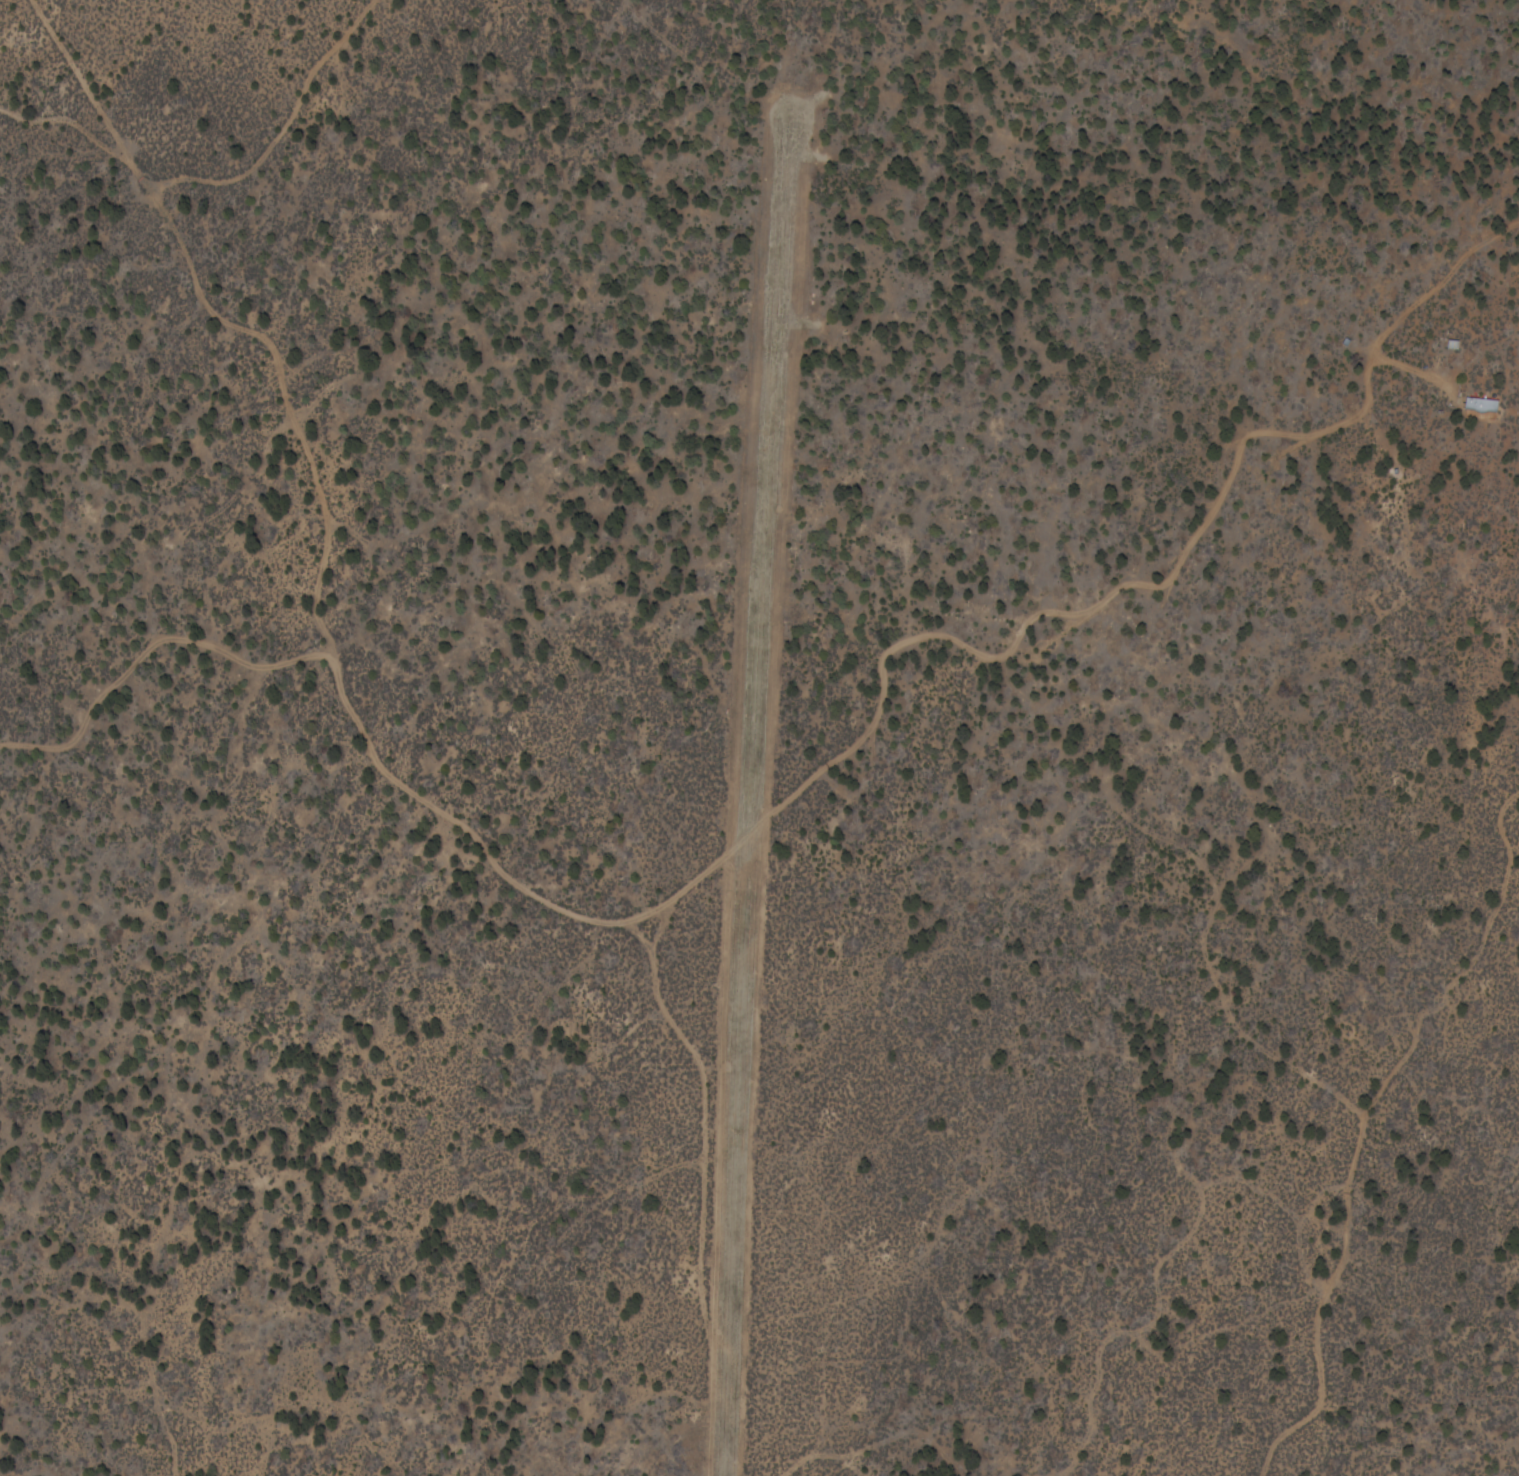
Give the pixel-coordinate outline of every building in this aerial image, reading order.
[(1499,412),(1500,399),(1467,397),(1467,410),(1499,412)]
